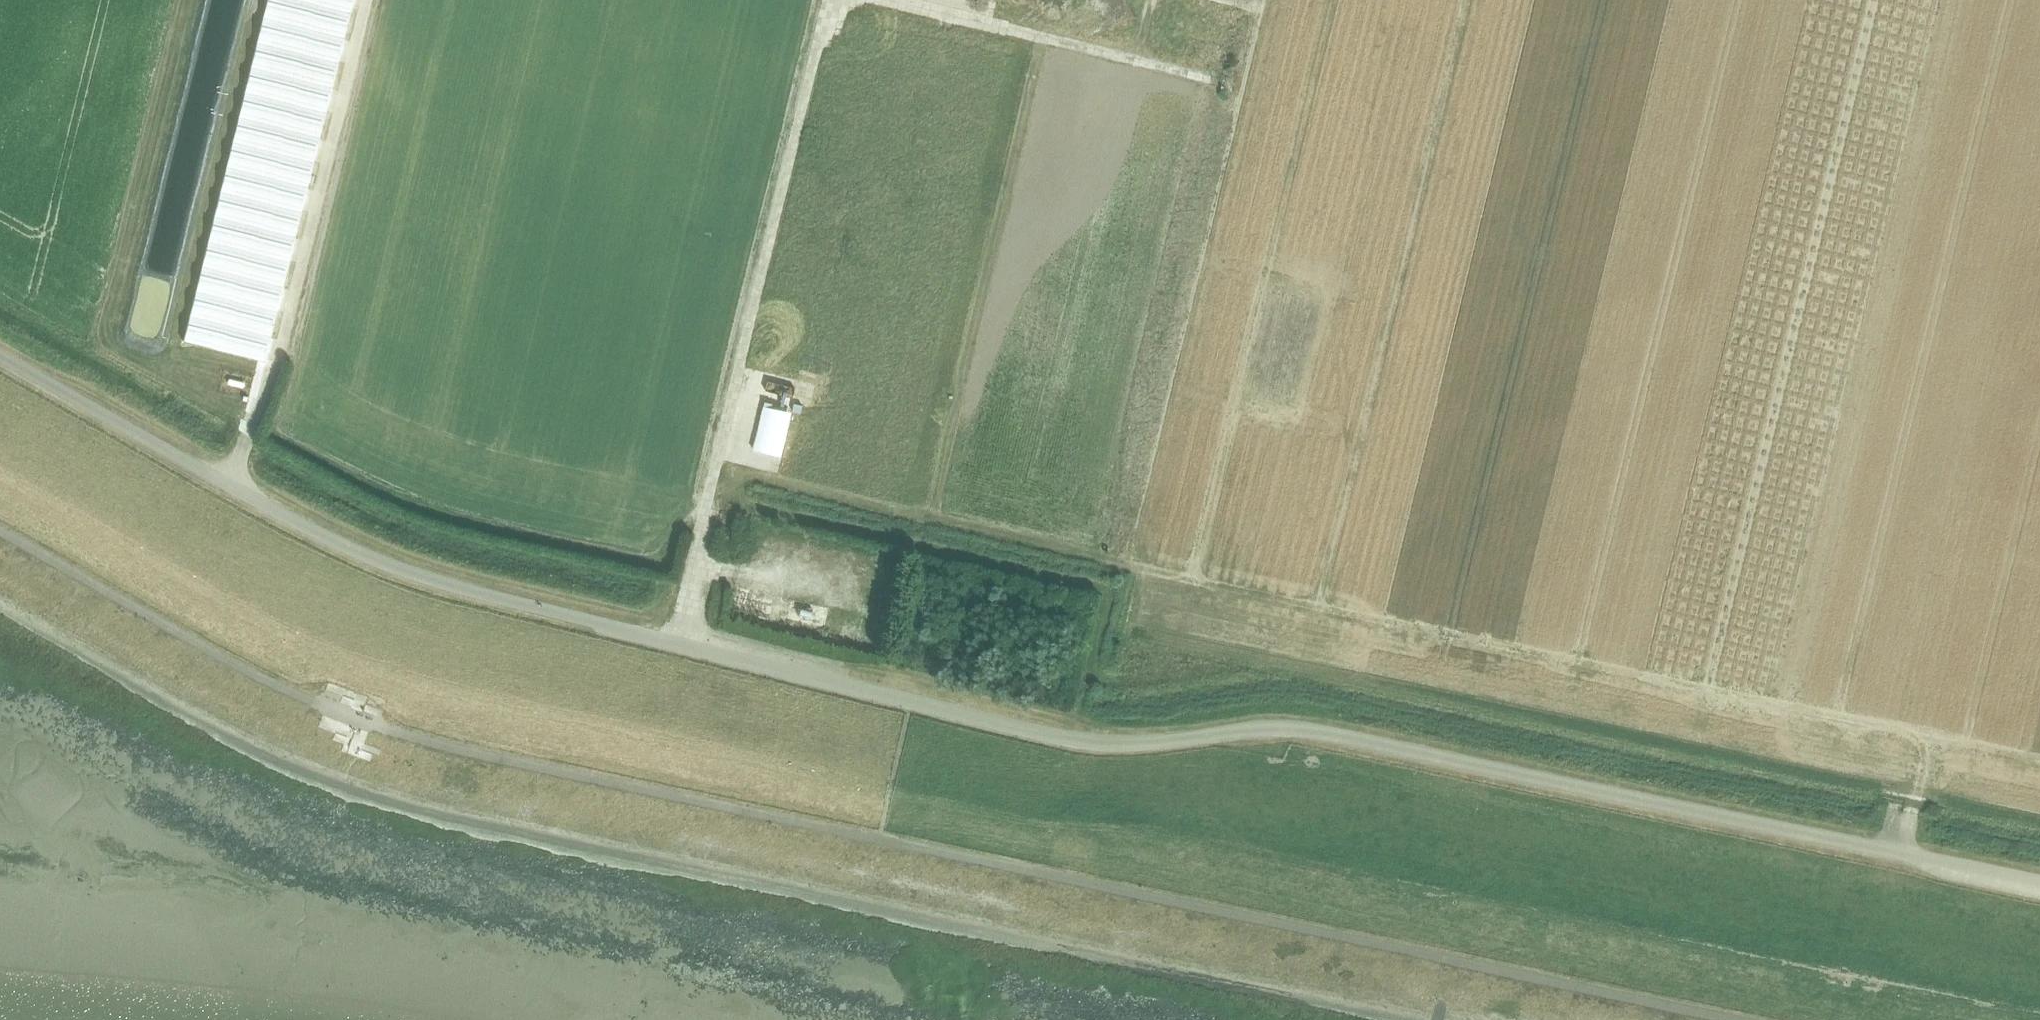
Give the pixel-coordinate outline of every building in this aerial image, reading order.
[(183,342),(265,362),(354,0),(267,0),(183,342)]
